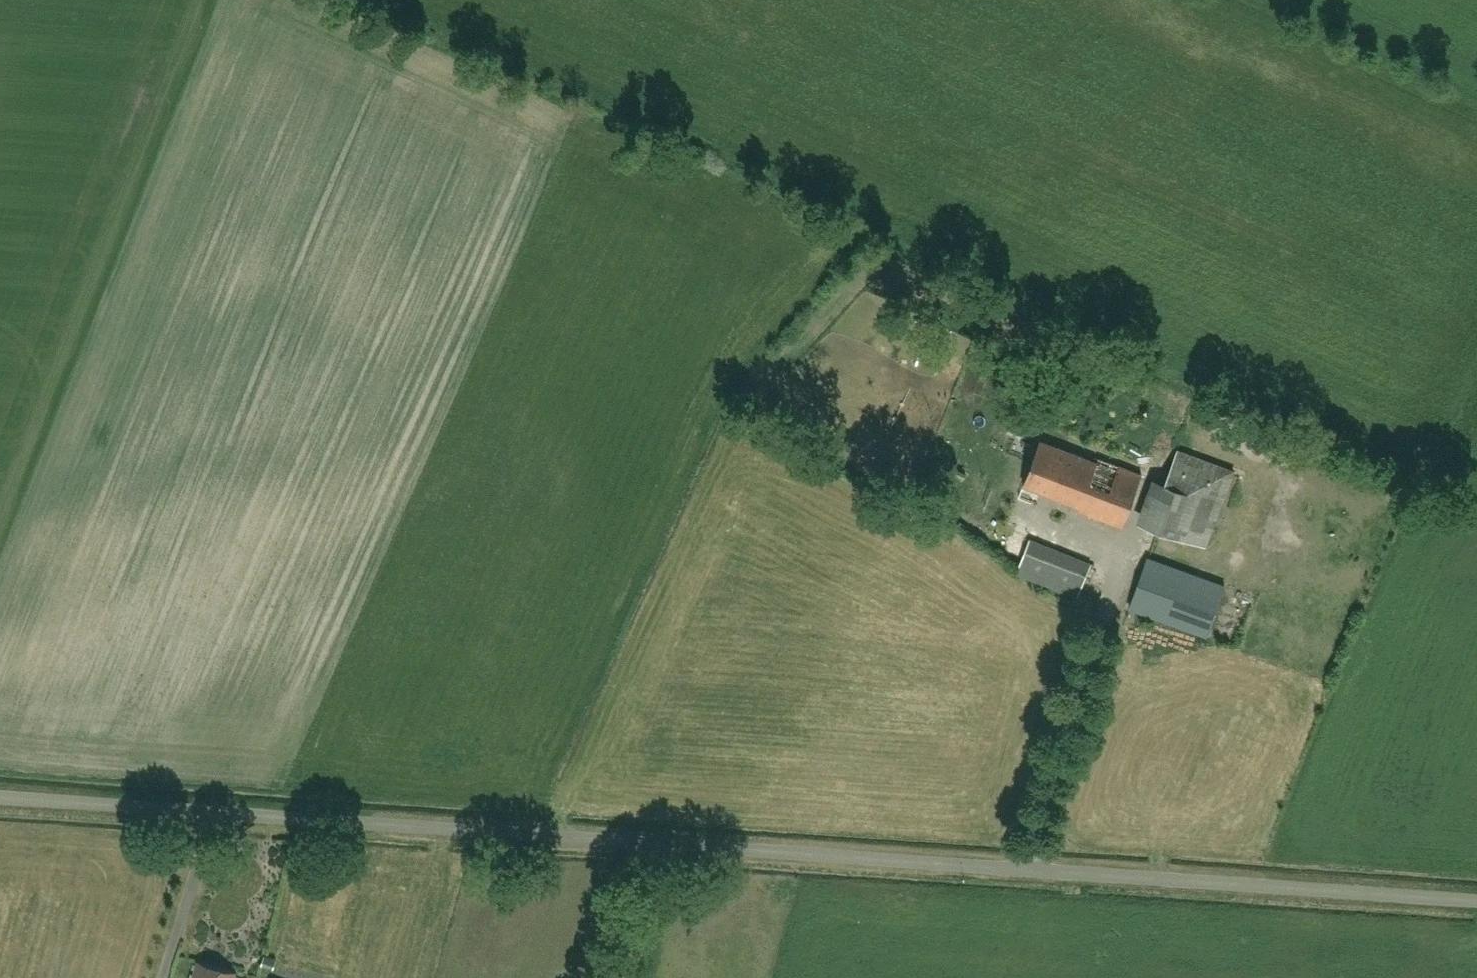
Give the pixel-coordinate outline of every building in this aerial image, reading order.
[(1122,527),(1142,474),(1099,458),(1097,461),(1041,440),(1024,484),(1080,506),(1078,510),(1122,527)] [(1165,481),(1149,525),(1206,546),(1236,470),(1178,448),(1165,481)] [(1078,597),(1092,563),(1030,538),(1016,573),(1078,597)] [(1148,558),(1131,604),(1129,609),(1206,636),(1224,585),(1148,558)] [(274,968),(276,959),(265,956),(262,965),(274,968)] [(236,971),(197,960),(192,977),(234,977),(236,971)]
